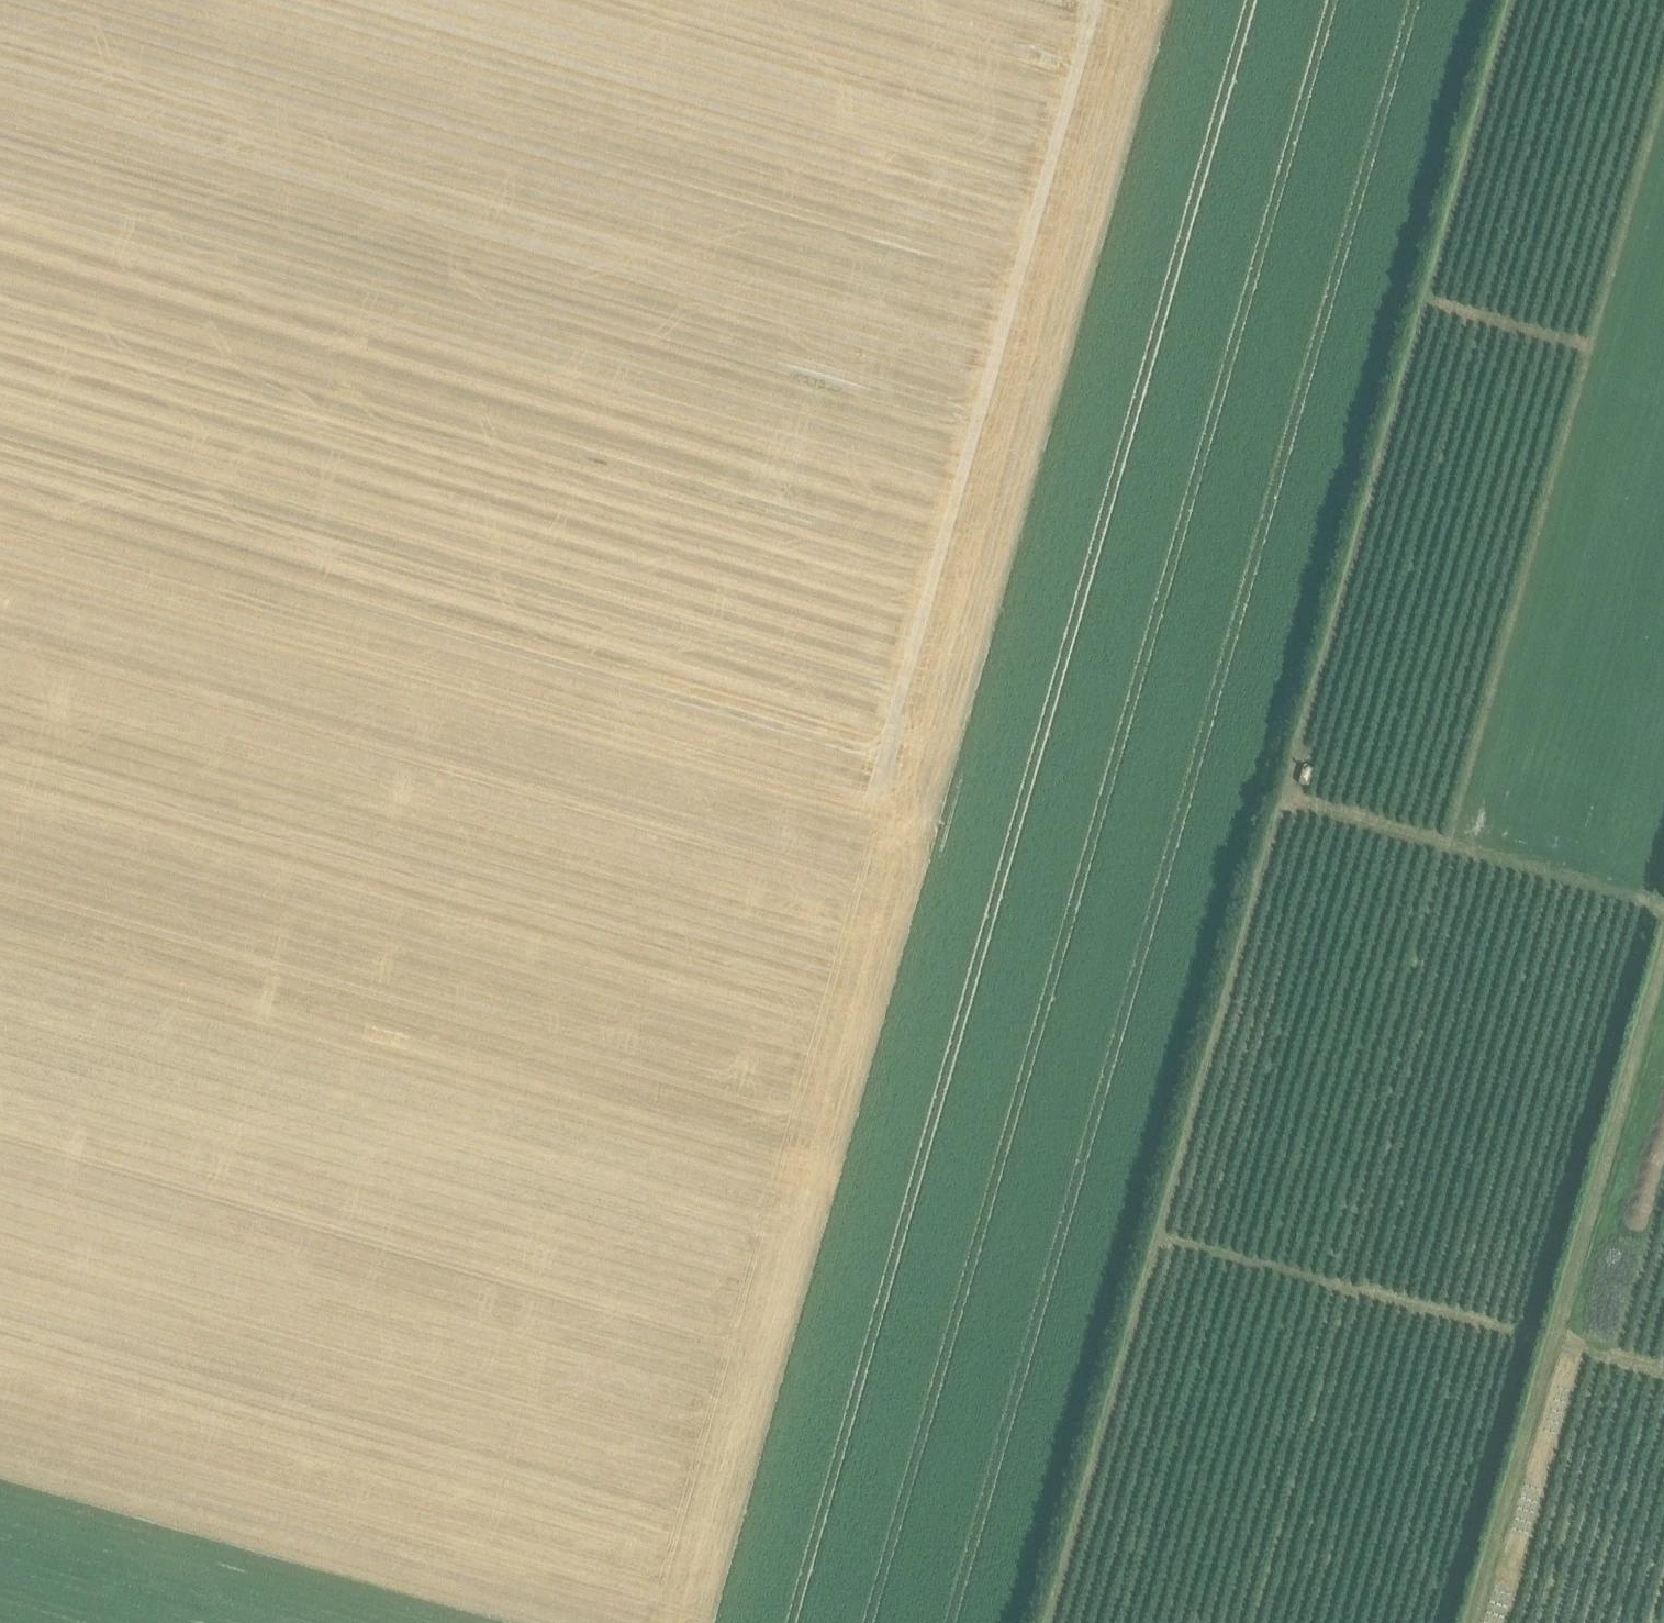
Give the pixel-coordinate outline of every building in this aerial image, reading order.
[(1305,768),(1301,785),(1311,788),(1315,771),(1305,768)]
